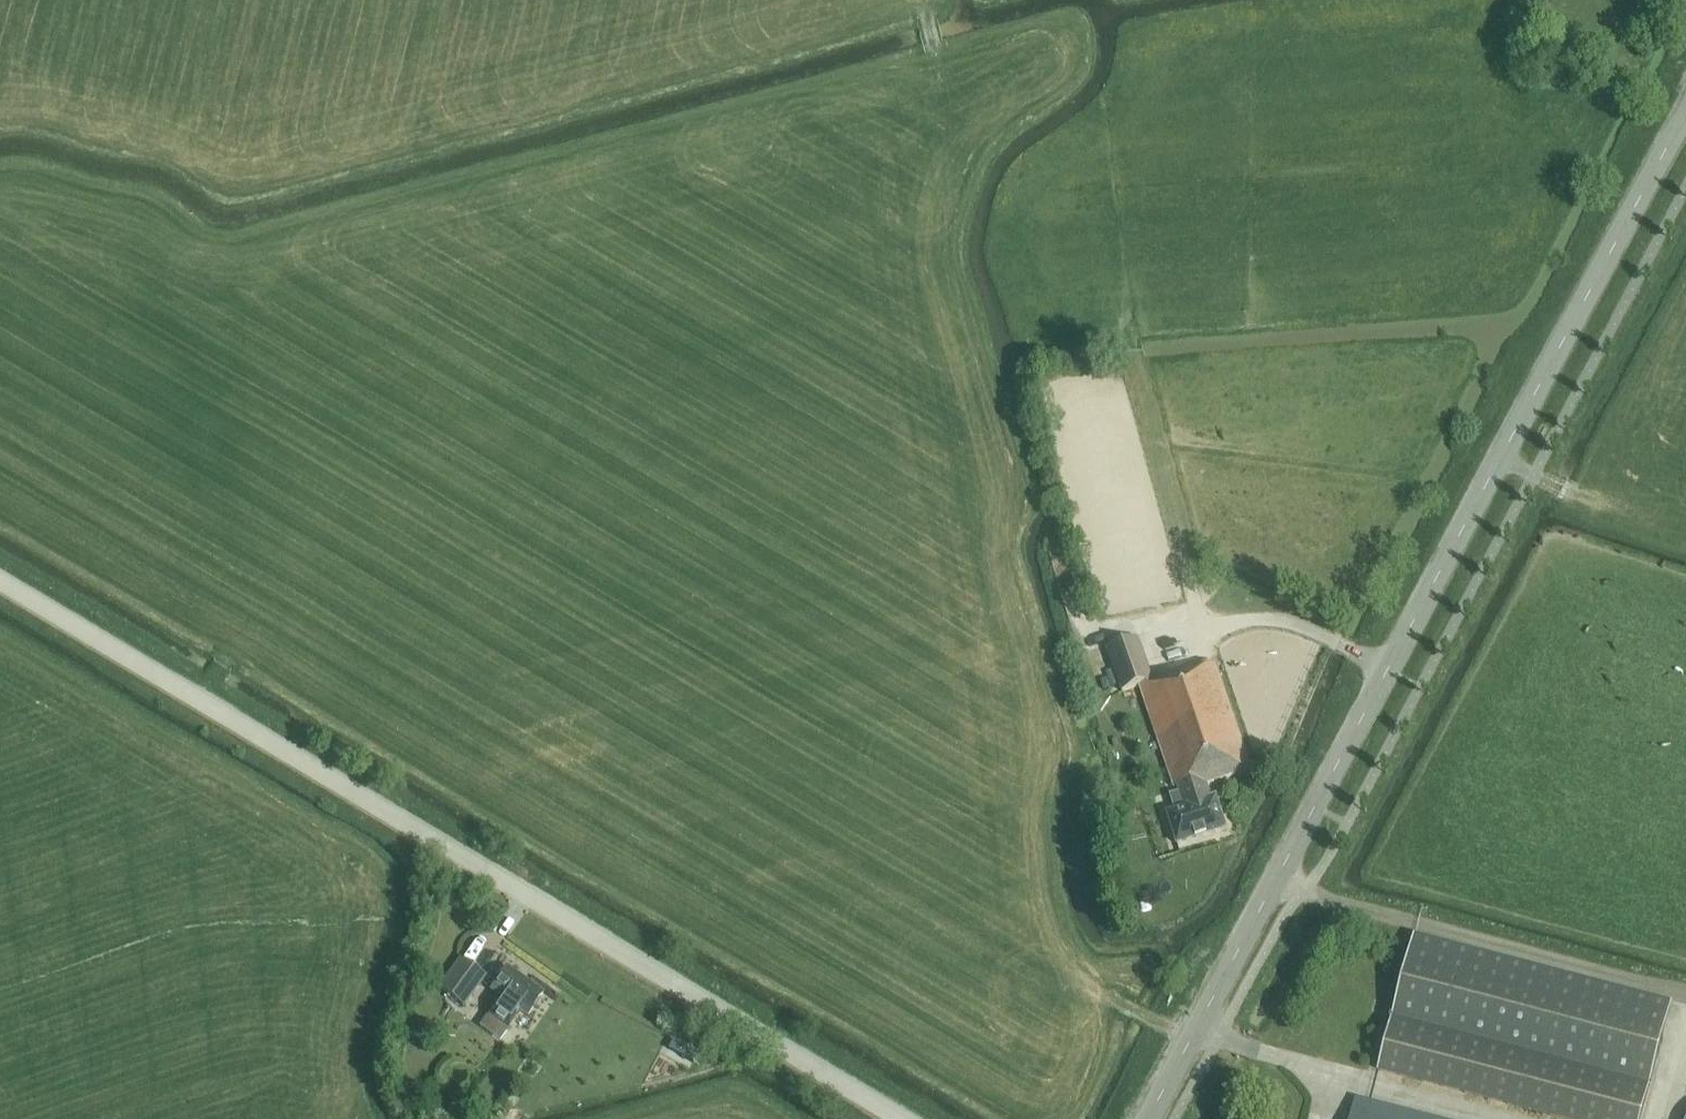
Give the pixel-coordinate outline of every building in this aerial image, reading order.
[(1207,785),(1253,770),(1217,664),(1197,670),(1196,666),(1154,679),(1140,637),(1109,647),(1123,691),(1140,685),(1173,788),(1177,787),(1179,793),(1169,796),(1174,810),(1166,813),(1177,845),(1226,830),(1216,798),(1212,800),(1207,785)] [(1415,935),(1379,1074),(1551,1118),(1642,1118),(1673,1002),(1415,935)] [(481,973),(461,957),(438,987),(464,1006),(482,983),(477,979),(481,973)] [(527,1016),(542,996),(505,969),(490,989),(506,1001),(494,1017),(508,1027),(519,1010),(527,1016)] [(685,1049),(680,1058),(692,1064),(697,1055),(685,1049)] [(1351,1118),(1433,1118),(1356,1099),(1351,1118)]
